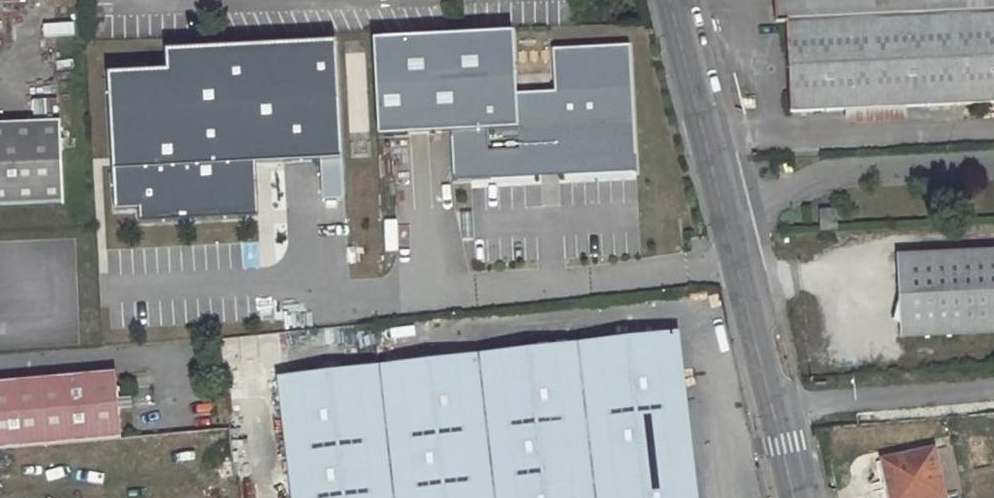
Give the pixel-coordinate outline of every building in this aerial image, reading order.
[(773,23),(784,22),(788,112),(993,103),(993,0),(772,0),(773,23)] [(515,34),(373,41),(378,138),(451,134),(466,134),(469,182),(492,181),(494,174),(633,167),(636,174),(639,174),(632,47),(555,52),(557,94),(518,96),(515,34)] [(341,161),(335,43),(164,52),(165,72),(106,75),(114,213),(138,212),(139,225),(249,219),(247,196),(257,196),(255,166),(319,163),(341,161)] [(63,207),(60,124),(0,126),(0,210),(63,207)] [(451,134),(454,183),(469,182),(466,134),(451,134)] [(321,202),(343,201),(341,161),(319,163),(321,202)] [(258,219),(257,196),(247,196),(249,219),(258,219)] [(830,209),(813,210),(814,231),(831,230),(830,209)] [(896,256),(899,336),(993,332),(993,252),(896,256)] [(278,379),(292,497),(696,497),(678,334),(278,379)] [(83,442),(102,440),(123,439),(116,373),(97,374),(97,382),(78,384),(78,376),(0,383),(0,450),(83,442)] [(78,384),(97,382),(97,374),(78,376),(78,384)] [(882,461),(888,489),(894,487),(896,497),(943,497),(933,450),(882,461)]
